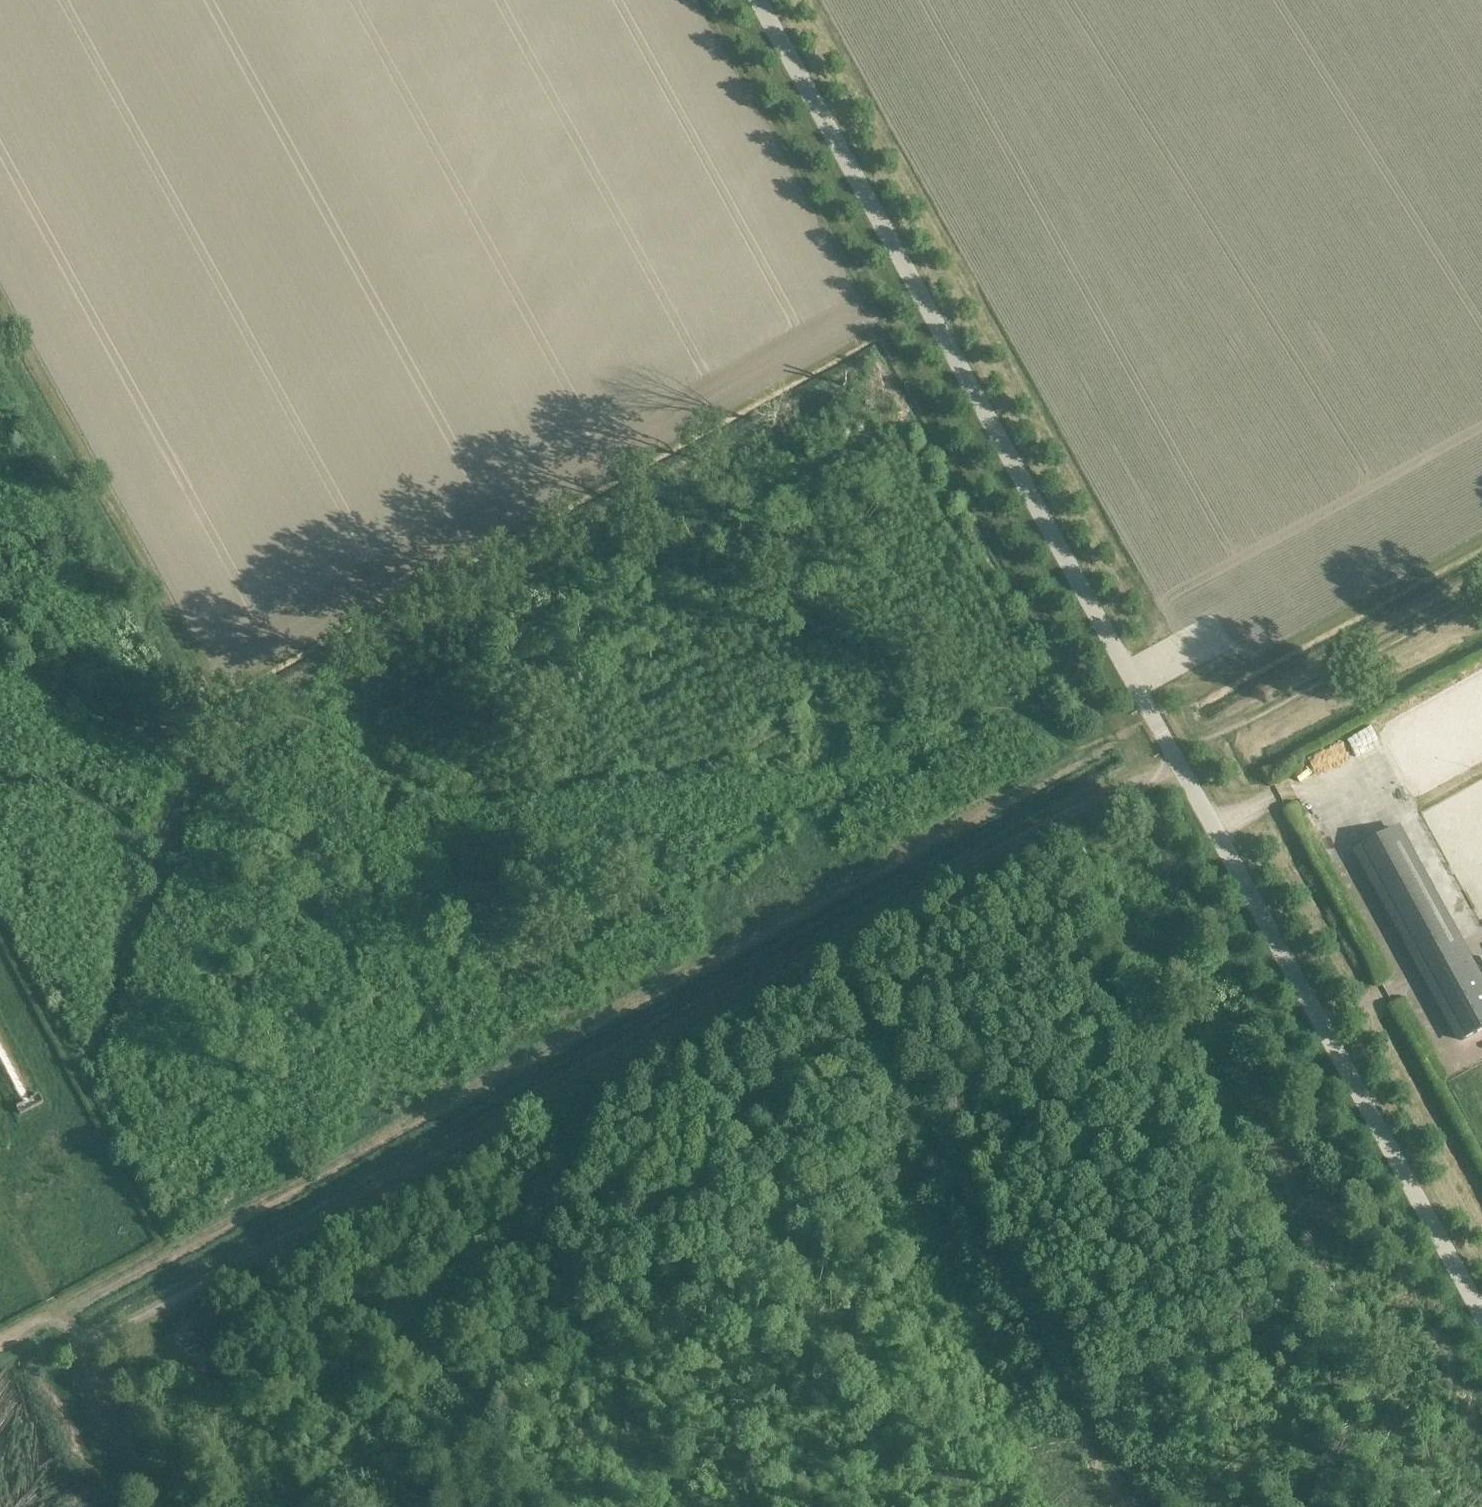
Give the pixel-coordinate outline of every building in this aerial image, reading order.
[(1396,829),(1357,850),(1420,964),(1458,943),(1396,829)] [(1430,983),(1477,1069),(1481,1066),(1481,986),(1469,962),(1430,983)]
